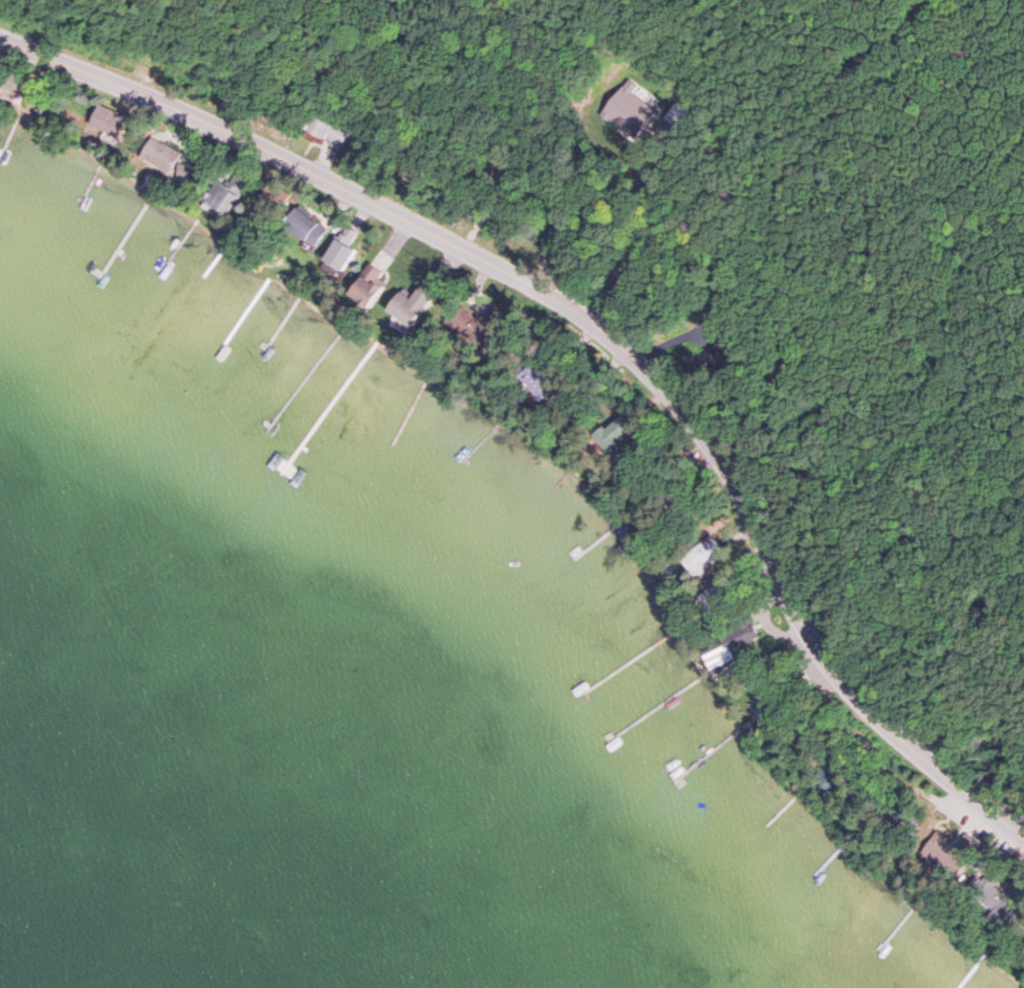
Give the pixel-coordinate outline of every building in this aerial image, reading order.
[(322,140),(330,125),(312,115),(304,130),(322,140)] [(140,160),(171,176),(181,155),(151,139),(140,160)] [(242,199),(220,182),(202,206),(224,223),(242,199)] [(289,196),(270,185),(259,202),(278,214),(289,196)] [(285,227),(317,248),(329,231),(297,209),(285,227)] [(325,263),(344,274),(357,252),(337,241),(325,263)] [(381,281),(385,277),(373,266),(350,292),(368,309),(388,286),(381,281)] [(387,312),(394,318),(389,324),(405,337),(426,312),(403,292),(387,312)] [(702,577),(729,555),(713,537),(687,559),(702,577)] [(724,593),(708,594),(709,614),(725,613),(724,593)]
